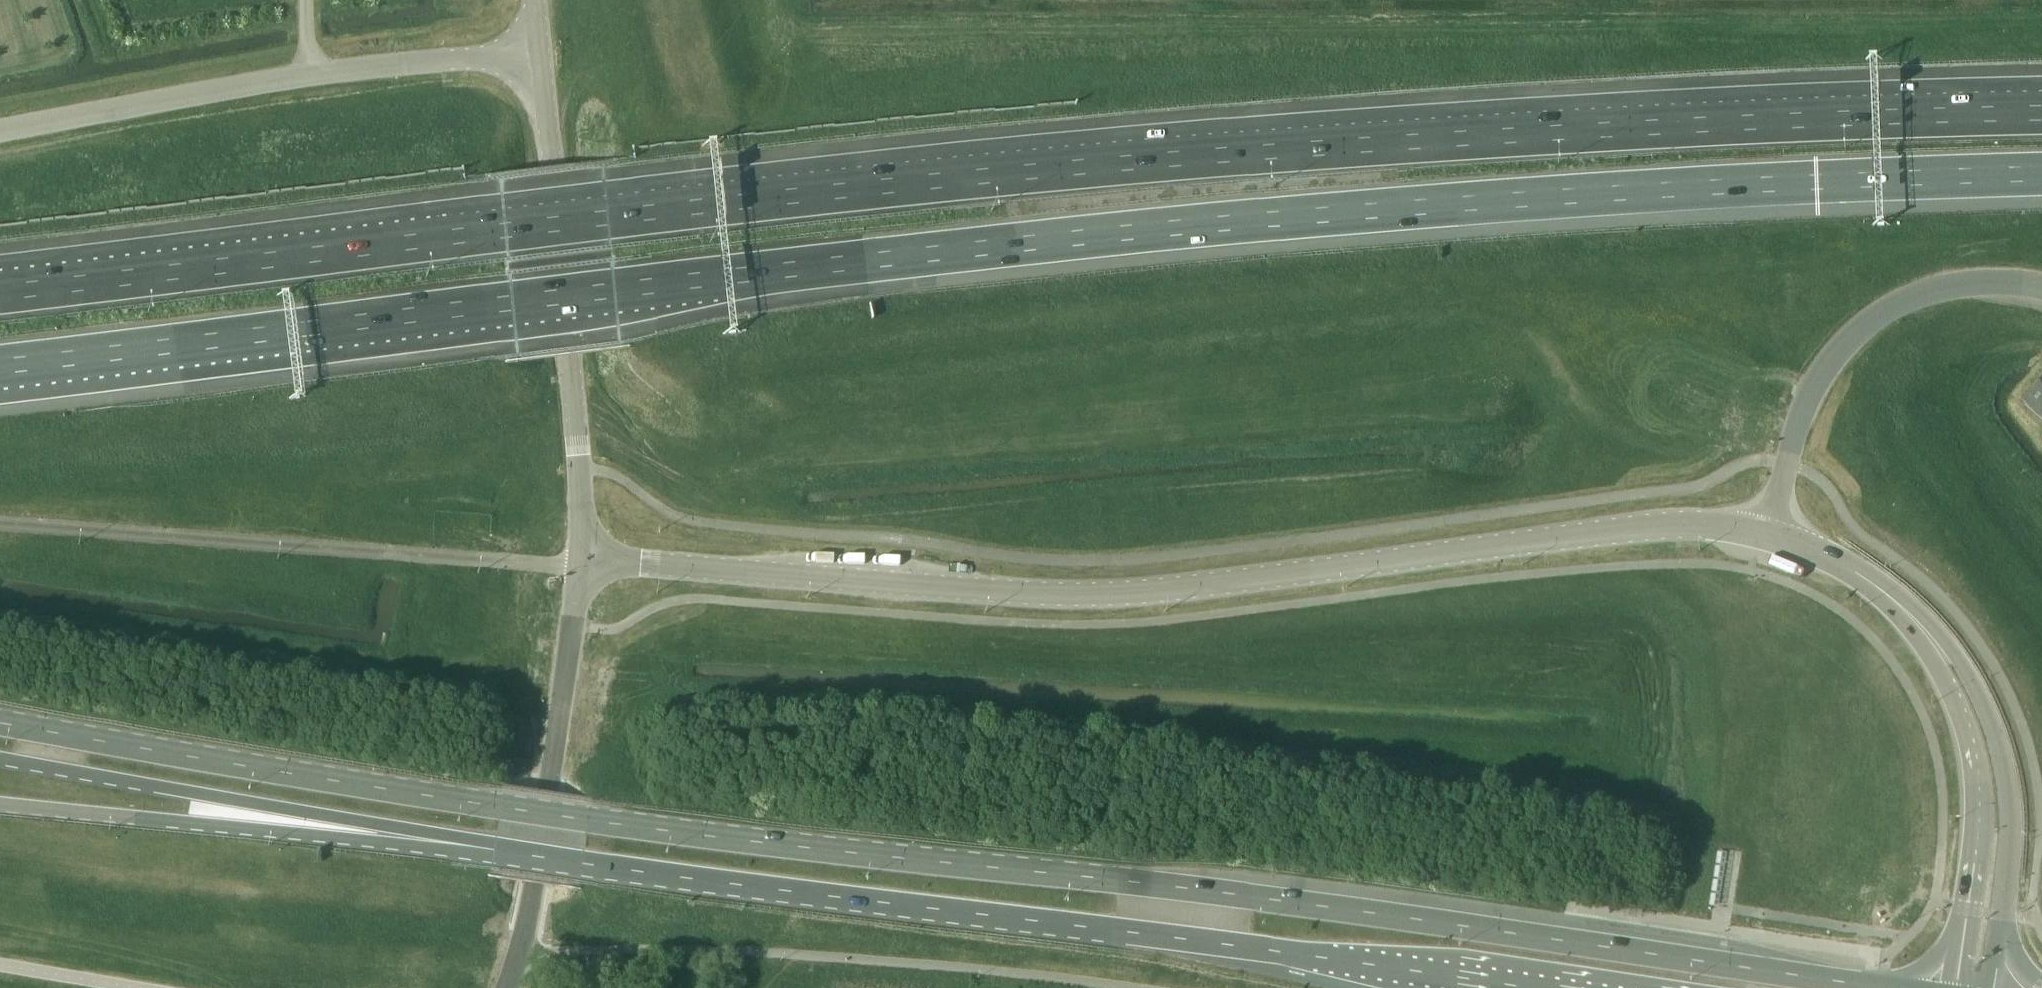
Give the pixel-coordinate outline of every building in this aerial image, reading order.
[(2025,402),(2041,417),(2041,382),(2025,402)] [(1619,909),(1618,916),(1642,919),(1643,912),(1619,909)] [(608,987),(587,976),(581,987),(608,987)]
